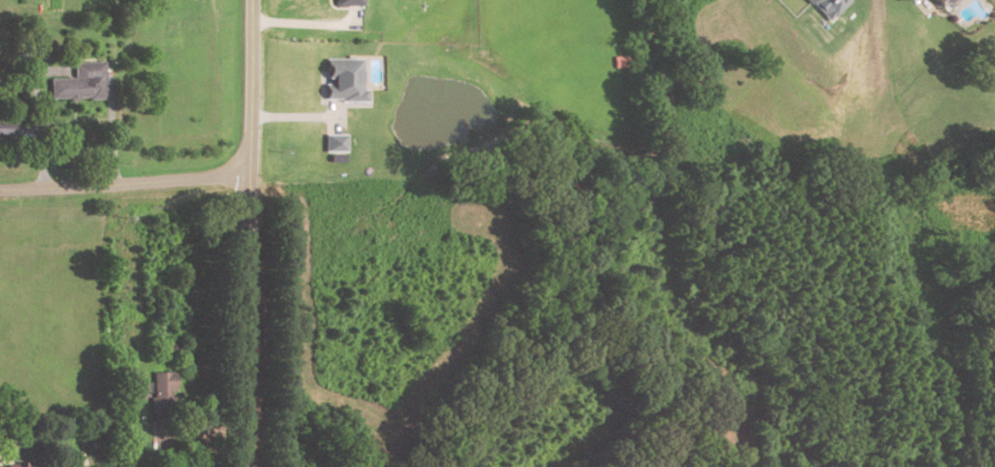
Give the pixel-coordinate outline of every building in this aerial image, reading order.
[(826,22),(849,0),(806,0),(826,22)] [(958,0),(932,0),(942,13),(958,0)] [(361,58),(327,58),(327,83),(325,83),(325,100),(366,100),(367,89),(361,89),(361,58)] [(72,64),(100,63),(102,97),(48,100),(47,81),(73,80),(72,64)] [(16,137),(0,136),(0,125),(17,125),(16,137)] [(325,151),(345,151),(346,134),(325,134),(325,151)] [(171,390),(166,390),(166,399),(173,399),(173,414),(149,414),(148,375),(171,374),(171,390)] [(81,453),(67,453),(67,466),(81,466),(81,453)]
